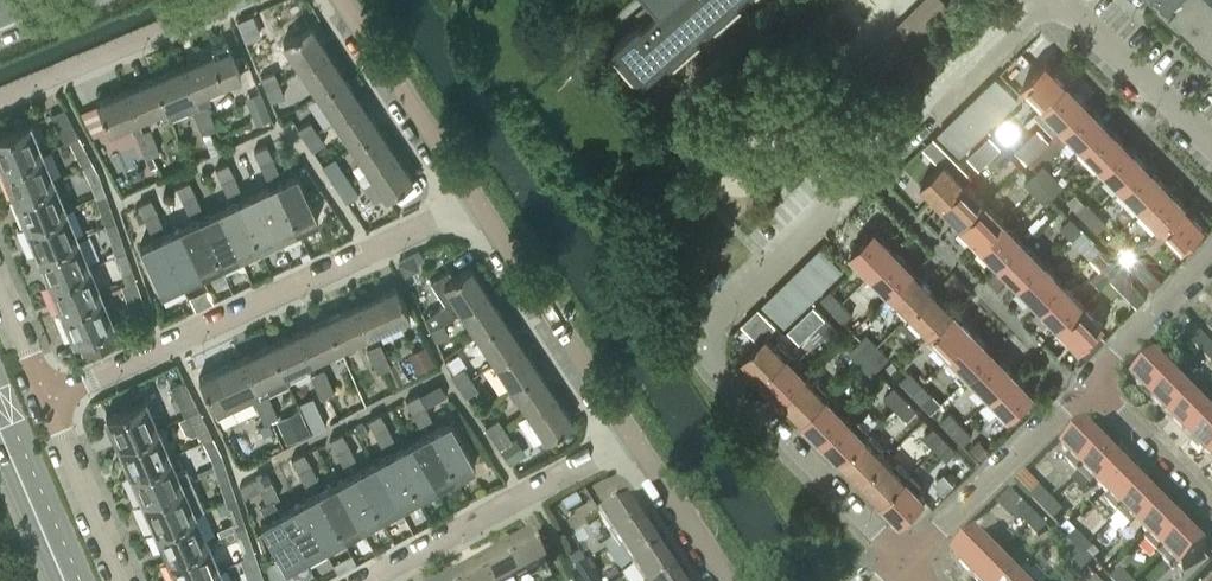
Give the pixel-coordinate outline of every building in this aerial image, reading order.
[(615,44),(641,79),(668,56),(672,59),(702,33),(697,32),(711,20),(711,23),(738,0),(653,0),(660,7),(645,24),(640,20),(615,44)] [(948,5),(943,0),(922,0),(854,67),(870,83),(948,5)] [(1182,0),(1155,0),(1169,13),(1182,0)] [(1211,5),(1211,0),(1182,0),(1169,13),(1188,31),(1211,5)] [(1211,43),(1211,5),(1188,31),(1207,48),(1211,43)] [(300,66),(326,49),(309,23),(282,40),(300,66)] [(205,89),(240,74),(226,40),(211,46),(213,51),(182,64),(199,105),(205,102),(210,100),(205,89)] [(317,92),(343,75),(326,49),(300,66),(317,92)] [(1043,104),(1066,82),(1046,61),(1035,72),(1023,84),(1043,104)] [(192,107),(199,105),(182,64),(154,76),(166,105),(171,116),(192,107)] [(278,81),(275,74),(273,70),(260,75),(266,89),(272,86),(271,83),(278,81)] [(334,118),(360,100),(343,75),(317,92),(334,118)] [(138,117),(166,105),(154,76),(125,88),(138,117)] [(1003,113),(1017,99),(996,77),(982,91),(1003,113)] [(284,94),(283,93),(278,81),(271,83),(272,86),(266,89),(270,99),(284,94)] [(1063,125),(1086,103),(1066,82),(1043,104),(1063,124),(1063,125)] [(108,129),(138,117),(125,88),(96,100),(108,129)] [(256,124),(271,118),(260,91),(245,97),(256,124)] [(988,127),(1003,113),(982,91),(967,105),(988,127)] [(351,144),(377,126),(360,100),(334,118),(351,144)] [(203,115),(210,112),(205,102),(199,105),(192,107),(198,120),(204,117),(203,115)] [(1083,145),(1106,123),(1086,103),(1063,125),(1063,124),(1049,138),(1059,148),(1072,134),(1083,145)] [(974,140),(988,127),(967,105),(953,119),(974,140)] [(68,139),(79,135),(64,107),(49,113),(64,141),(68,139)] [(202,131),(215,125),(210,112),(203,115),(204,117),(198,120),(202,131)] [(316,128),(312,122),(309,119),(297,127),(305,138),(311,135),(310,132),(316,128)] [(960,154),(974,140),(953,119),(938,133),(960,154)] [(1007,140),(1018,130),(1008,120),(998,130),(1007,140)] [(41,150),(29,121),(12,128),(11,124),(0,128),(0,162),(2,166),(41,150)] [(1103,166),(1126,143),(1106,123),(1083,145),(1103,166)] [(146,139),(153,137),(149,126),(135,131),(141,145),(148,142),(146,139)] [(368,169),(394,152),(377,126),(351,144),(368,169)] [(324,140),(323,140),(316,128),(310,132),(311,135),(305,138),(312,148),(324,140)] [(1017,150),(1028,140),(1018,130),(1007,140),(1017,150)] [(83,166),(93,162),(79,135),(68,139),(83,166)] [(991,156),(1002,146),(991,136),(981,146),(991,156)] [(145,155),(159,150),(153,137),(146,139),(148,142),(141,145),(145,155)] [(265,158),(271,155),(266,143),(253,149),(259,163),(266,160),(265,158)] [(1123,186),(1146,164),(1126,143),(1103,166),(1123,186)] [(1001,166),(1011,156),(1002,146),(991,156),(1001,166)] [(14,195),(53,179),(41,150),(2,166),(14,195)] [(385,196),(412,178),(394,152),(368,169),(385,196)] [(265,174),(278,168),(271,155),(265,158),(266,160),(259,163),(265,174)] [(941,203),(964,180),(944,160),(921,182),(941,203)] [(226,175),(233,172),(228,161),(215,167),(221,181),(228,178),(226,175)] [(105,191),(99,173),(93,162),(83,166),(90,179),(95,195),(105,191)] [(1064,173),(1071,166),(1067,162),(1060,168),(1064,173)] [(1044,184),(1054,174),(1044,164),(1034,173),(1044,184)] [(1143,207),(1166,184),(1146,164),(1123,186),(1143,207)] [(344,184),(350,180),(343,170),(331,178),(339,190),(345,186),(344,184)] [(297,228),(317,219),(296,171),(276,180),(297,228)] [(226,192),(239,186),(233,172),(226,175),(228,178),(221,181),(226,192)] [(1034,193),(1044,184),(1034,173),(1025,182),(1034,193)] [(1054,194),(1064,185),(1054,174),(1044,184),(1054,194)] [(26,223),(65,207),(53,179),(14,195),(26,223)] [(187,193),(194,190),(189,179),(176,185),(182,199),(189,196),(187,193)] [(278,237),(297,228),(276,180),(256,189),(278,237)] [(358,192),(357,191),(350,180),(344,184),(345,186),(339,190),(346,200),(358,192)] [(961,223),(984,201),(964,180),(941,203),(961,223)] [(1044,203),(1054,194),(1044,184),(1034,193),(1044,203)] [(1163,227),(1186,205),(1166,184),(1143,207),(1163,227)] [(259,246),(278,237),(256,189),(237,198),(259,246)] [(187,210),(200,204),(194,190),(187,193),(189,196),(182,199),(187,210)] [(105,224),(115,220),(105,191),(95,195),(105,224)] [(149,211),(156,208),(151,197),(138,203),(144,217),(150,214),(149,211)] [(239,255),(259,246),(237,198),(218,207),(239,255)] [(981,244),(1004,221),(984,201),(961,223),(981,244)] [(1087,222),(1097,212),(1087,201),(1076,211),(1087,222)] [(1183,248),(1206,226),(1186,205),(1163,227),(1183,248)] [(37,252),(77,236),(65,207),(26,223),(37,252)] [(220,264),(239,255),(218,207),(198,216),(220,264)] [(149,228),(162,222),(156,208),(149,211),(150,214),(144,217),(149,228)] [(1097,232),(1107,222),(1097,212),(1087,222),(1097,232)] [(201,272),(220,264),(198,216),(179,225),(201,272)] [(1070,237),(1081,227),(1070,216),(1060,226),(1070,237)] [(115,253),(125,249),(115,220),(105,224),(115,253)] [(1001,264),(1024,242),(1004,221),(981,244),(1001,264)] [(181,281),(201,272),(179,225),(160,234),(181,281)] [(1081,248),(1091,238),(1081,227),(1070,237),(1081,248)] [(867,276),(894,249),(874,228),(851,250),(858,258),(854,263),(867,276)] [(161,291),(181,281),(160,234),(140,243),(161,291)] [(49,280),(89,264),(77,236),(37,252),(49,280)] [(1021,285),(1044,262),(1024,242),(1001,264),(1021,285)] [(1124,264),(1134,254),(1125,244),(1115,254),(1124,264)] [(827,283),(841,269),(820,247),(806,261),(827,283)] [(125,282),(135,278),(125,249),(115,253),(125,282)] [(419,249),(411,253),(416,263),(424,259),(419,249)] [(891,292),(914,269),(894,249),(867,276),(880,289),(884,285),(891,292)] [(411,253),(398,259),(404,273),(417,267),(416,263),(411,253)] [(1134,274),(1144,264),(1134,254),(1124,264),(1134,274)] [(1110,278),(1119,269),(1109,260),(1100,268),(1101,269),(1110,278)] [(813,297),(827,283),(806,261),(792,275),(813,297)] [(1041,305),(1064,283),(1044,262),(1021,285),(1041,305)] [(61,309),(100,293),(89,264),(49,280),(61,309)] [(460,309),(487,291),(469,264),(452,276),(447,268),(430,280),(445,302),(424,316),(430,329),(437,326),(436,324),(442,321),(460,309)] [(906,317),(934,290),(914,269),(891,292),(898,299),(893,303),(906,317)] [(1101,269),(1093,277),(1101,286),(1109,279),(1101,269)] [(1119,289),(1129,280),(1119,269),(1110,278),(1119,289)] [(798,311),(813,297),(792,275),(777,289),(798,311)] [(131,314),(145,308),(135,278),(125,282),(121,284),(131,314)] [(1061,326),(1084,303),(1064,283),(1041,305),(1061,326)] [(367,333),(409,314),(396,285),(354,304),(367,333)] [(842,300),(831,289),(830,288),(820,299),(832,310),(842,300)] [(784,325),(798,311),(777,289),(763,303),(784,325)] [(931,333),(954,310),(934,290),(906,317),(919,330),(917,333),(924,340),(931,333)] [(477,334),(504,316),(487,291),(460,309),(477,334)] [(82,350),(118,334),(100,293),(61,309),(73,338),(77,336),(82,350)] [(843,322),(854,312),(842,300),(832,310),(843,322)] [(1081,346),(1104,324),(1084,303),(1061,326),(1081,346)] [(340,346),(367,333),(354,304),(326,317),(340,346)] [(816,325),(825,317),(814,306),(805,314),(816,325)] [(946,357),(973,331),(954,310),(931,333),(938,340),(933,344),(946,357)] [(494,360),(521,342),(504,316),(477,334),(494,360)] [(311,359),(340,346),(326,317),(298,330),(311,359)] [(827,336),(836,328),(825,317),(816,325),(827,336)] [(1199,353),(1209,344),(1184,320),(1175,329),(1199,353)] [(435,340),(448,334),(442,321),(436,324),(437,326),(430,329),(435,340)] [(773,341),(766,333),(755,322),(737,339),(748,350),(743,356),(763,377),(791,350),(778,337),(773,341)] [(283,372),(311,359),(298,330),(270,343),(283,372)] [(971,373),(993,351),(973,331),(946,357),(959,371),(964,366),(971,373)] [(868,353),(878,344),(866,332),(857,342),(868,353)] [(377,354),(384,351),(379,341),(366,347),(372,360),(379,357),(377,354)] [(511,385),(538,368),(521,342),(494,360),(511,385)] [(859,363),(868,353),(857,342),(847,351),(859,363)] [(270,343),(242,356),(255,385),(256,385),(260,396),(267,392),(288,383),(283,372),(270,343)] [(418,371),(435,362),(426,344),(409,353),(418,371)] [(880,365),(890,355),(878,344),(868,353),(880,365)] [(1211,362),(1211,347),(1209,344),(1199,353),(1210,364),(1211,362)] [(799,368),(804,363),(791,350),(763,377),(783,397),(806,375),(799,368)] [(386,366),(390,365),(384,351),(377,354),(379,357),(372,360),(377,371),(386,366)] [(986,398),(1013,371),(993,351),(971,373),(977,380),(973,385),(986,398)] [(870,375),(880,365),(868,353),(859,363),(870,375)] [(214,369),(200,375),(218,415),(254,398),(260,396),(256,385),(255,385),(242,356),(214,369)] [(1151,401),(1174,379),(1154,358),(1131,381),(1151,401)] [(399,360),(393,363),(402,381),(407,379),(399,360)] [(390,365),(386,366),(395,384),(402,381),(393,363),(390,365)] [(463,378),(469,375),(463,365),(451,373),(459,385),(465,381),(463,378)] [(321,380),(328,377),(323,367),(310,373),(316,386),(322,383),(321,380)] [(528,411),(555,393),(538,368),(511,385),(528,411)] [(911,391),(921,382),(910,369),(900,379),(911,391)] [(1011,415),(1034,393),(1013,371),(986,398),(999,412),(1003,407),(1011,415)] [(466,394),(477,387),(469,375),(463,378),(465,381),(459,385),(466,394)] [(817,378),(813,382),(806,375),(783,397),(803,418),(830,391),(817,378)] [(321,396),(334,391),(328,377),(321,380),(322,383),(316,386),(321,396)] [(1171,422),(1194,399),(1174,379),(1151,401),(1171,422)] [(184,414),(189,412),(198,408),(184,380),(170,386),(184,414)] [(425,405),(446,393),(440,381),(406,398),(413,412),(419,409),(418,406),(424,403),(425,405)] [(923,403),(933,394),(921,382),(911,391),(923,403)] [(895,407),(905,398),(893,386),(884,396),(895,407)] [(839,409),(843,404),(830,391),(803,418),(823,438),(846,416),(839,409)] [(266,406),(272,403),(267,392),(260,396),(254,398),(260,411),(267,408),(266,406)] [(546,437),(572,420),(555,393),(528,411),(546,437)] [(118,444),(157,426),(144,398),(105,415),(118,444)] [(907,419),(916,409),(905,398),(895,407),(907,419)] [(1211,422),(1211,417),(1194,399),(1171,422),(1191,442),(1211,422)] [(265,422),(278,416),(272,403),(266,406),(267,408),(260,411),(265,422)] [(431,416),(425,405),(424,403),(418,406),(419,409),(413,412),(419,423),(431,416)] [(203,439),(213,435),(198,408),(189,412),(203,439)] [(288,440),(310,430),(300,409),(278,420),(288,440)] [(380,426),(386,423),(380,411),(367,418),(375,432),(381,428),(380,426)] [(950,433),(959,424),(947,412),(938,421),(950,433)] [(315,413),(306,417),(313,430),(325,424),(321,414),(315,413)] [(498,430),(504,426),(497,416),(485,424),(493,436),(499,432),(498,430)] [(857,418),(852,423),(846,416),(823,438),(843,458),(870,432),(857,418)] [(455,475),(474,464),(449,418),(430,429),(455,475)] [(355,425),(361,435),(368,432),(363,421),(355,425)] [(1211,462),(1211,422),(1191,442),(1211,463),(1211,462)] [(380,442),(393,435),(386,423),(380,426),(381,428),(375,432),(380,442)] [(961,445),(971,435),(959,424),(950,433),(961,445)] [(130,472),(169,454),(157,426),(118,444),(130,472)] [(500,446),(512,438),(504,426),(498,430),(499,432),(493,436),(500,446)] [(934,448),(944,438),(933,426),(923,436),(934,448)] [(1077,475),(1104,448),(1083,427),(1061,450),(1068,457),(1064,462),(1077,475)] [(436,485),(455,475),(430,429),(411,439),(436,485)] [(342,445),(348,441),(342,431),(329,437),(337,451),(343,447),(342,445)] [(878,449),(883,445),(870,432),(843,458),(862,479),(885,456),(878,449)] [(225,463),(221,451),(213,435),(203,439),(211,456),(215,468),(225,463)] [(500,446),(510,462),(522,454),(512,438),(500,446)] [(945,460),(956,450),(944,438),(934,448),(945,460)] [(417,495),(436,485),(411,439),(392,449),(417,495)] [(981,459),(989,451),(978,439),(969,447),(981,459)] [(342,461),(355,455),(348,441),(342,445),(343,447),(337,451),(342,461)] [(1101,491),(1124,468),(1104,448),(1077,475),(1090,488),(1094,484),(1101,491)] [(399,505),(417,495),(392,449),(374,459),(399,505)] [(310,461),(304,451),(304,450),(291,457),(298,470),(305,467),(303,464),(310,461)] [(169,454),(130,472),(143,500),(192,478),(187,467),(177,471),(169,454)] [(897,459),(892,464),(885,456),(862,479),(882,499),(910,472),(897,459)] [(380,515),(399,505),(374,459),(355,469),(380,515)] [(304,481),(317,474),(310,461),(303,464),(305,467),(298,470),(304,481)] [(225,497),(235,493),(225,463),(215,468),(225,497)] [(1117,515),(1144,489),(1124,468),(1101,491),(1108,498),(1104,502),(1117,515)] [(361,525),(380,515),(355,469),(336,480),(361,525)] [(266,484),(272,481),(267,470),(254,476),(261,490),(267,487),(266,484)] [(918,490),(923,486),(910,472),(882,499),(903,520),(925,498),(918,490)] [(1031,497),(1040,489),(1024,473),(1015,481),(1031,497)] [(194,511),(204,506),(192,478),(143,500),(155,528),(194,511)] [(342,536),(361,525),(336,480),(317,490),(342,536)] [(273,497),(279,494),(272,481),(266,484),(267,487),(261,490),(266,500),(260,504),(267,517),(260,521),(285,566),(305,556),(280,510),(273,497)] [(1141,531),(1164,509),(1144,489),(1117,515),(1130,529),(1134,524),(1141,531)] [(324,546),(342,536),(317,490),(299,500),(324,546)] [(1013,514),(1022,506),(1006,490),(998,499),(1013,514)] [(1041,510),(1050,501),(1039,490),(1030,499),(1041,510)] [(235,527),(245,522),(235,493),(225,497),(235,527)] [(575,497),(561,505),(566,514),(580,506),(575,497)] [(615,542),(642,525),(625,499),(598,516),(615,542)] [(305,556),(324,546),(299,500),(280,510),(305,556)] [(1051,520),(1060,512),(1050,501),(1041,510),(1051,520)] [(1025,525),(1034,517),(1023,506),(1015,515),(1025,525)] [(1156,556),(1184,529),(1164,509),(1141,531),(1148,538),(1143,543),(1156,556)] [(167,556),(206,539),(194,511),(155,528),(167,556)] [(1035,536),(1044,527),(1034,517),(1025,525),(1035,536)] [(632,568),(659,550),(642,525),(615,542),(632,568)] [(1182,572),(1204,550),(1184,529),(1156,556),(1170,569),(1174,565),(1182,572)] [(1088,544),(1082,537),(1076,532),(1066,541),(1079,553),(1088,544)] [(986,537),(982,542),(974,534),(951,557),(972,578),(999,551),(986,537)] [(516,580),(544,565),(528,537),(501,552),(516,580)] [(219,567),(206,539),(167,556),(178,580),(188,580),(219,567)] [(1069,563),(1079,553),(1066,541),(1057,551),(1062,556),(1069,563)] [(1090,565),(1099,555),(1088,544),(1079,553),(1090,565)] [(676,576),(659,550),(632,568),(641,580),(669,580),(676,576)] [(580,565),(586,561),(581,551),(568,558),(575,570),(581,567),(580,565)] [(1012,564),(999,551),(972,578),(975,580),(1009,580),(1015,575),(1008,568),(1012,564)] [(351,552),(333,562),(338,571),(356,562),(351,552)] [(516,580),(501,552),(474,567),(481,580),(514,580),(516,580)] [(1080,574),(1090,565),(1079,553),(1069,563),(1080,574)] [(580,580),(593,574),(586,561),(580,565),(581,567),(575,570),(580,580)] [(219,567),(188,580),(225,580),(219,567)] [(474,567),(447,580),(481,580),(474,567)] [(1131,580),(1120,569),(1110,579),(1112,580),(1131,580)] [(618,578),(612,570),(603,577),(606,580),(613,580),(618,578)]
